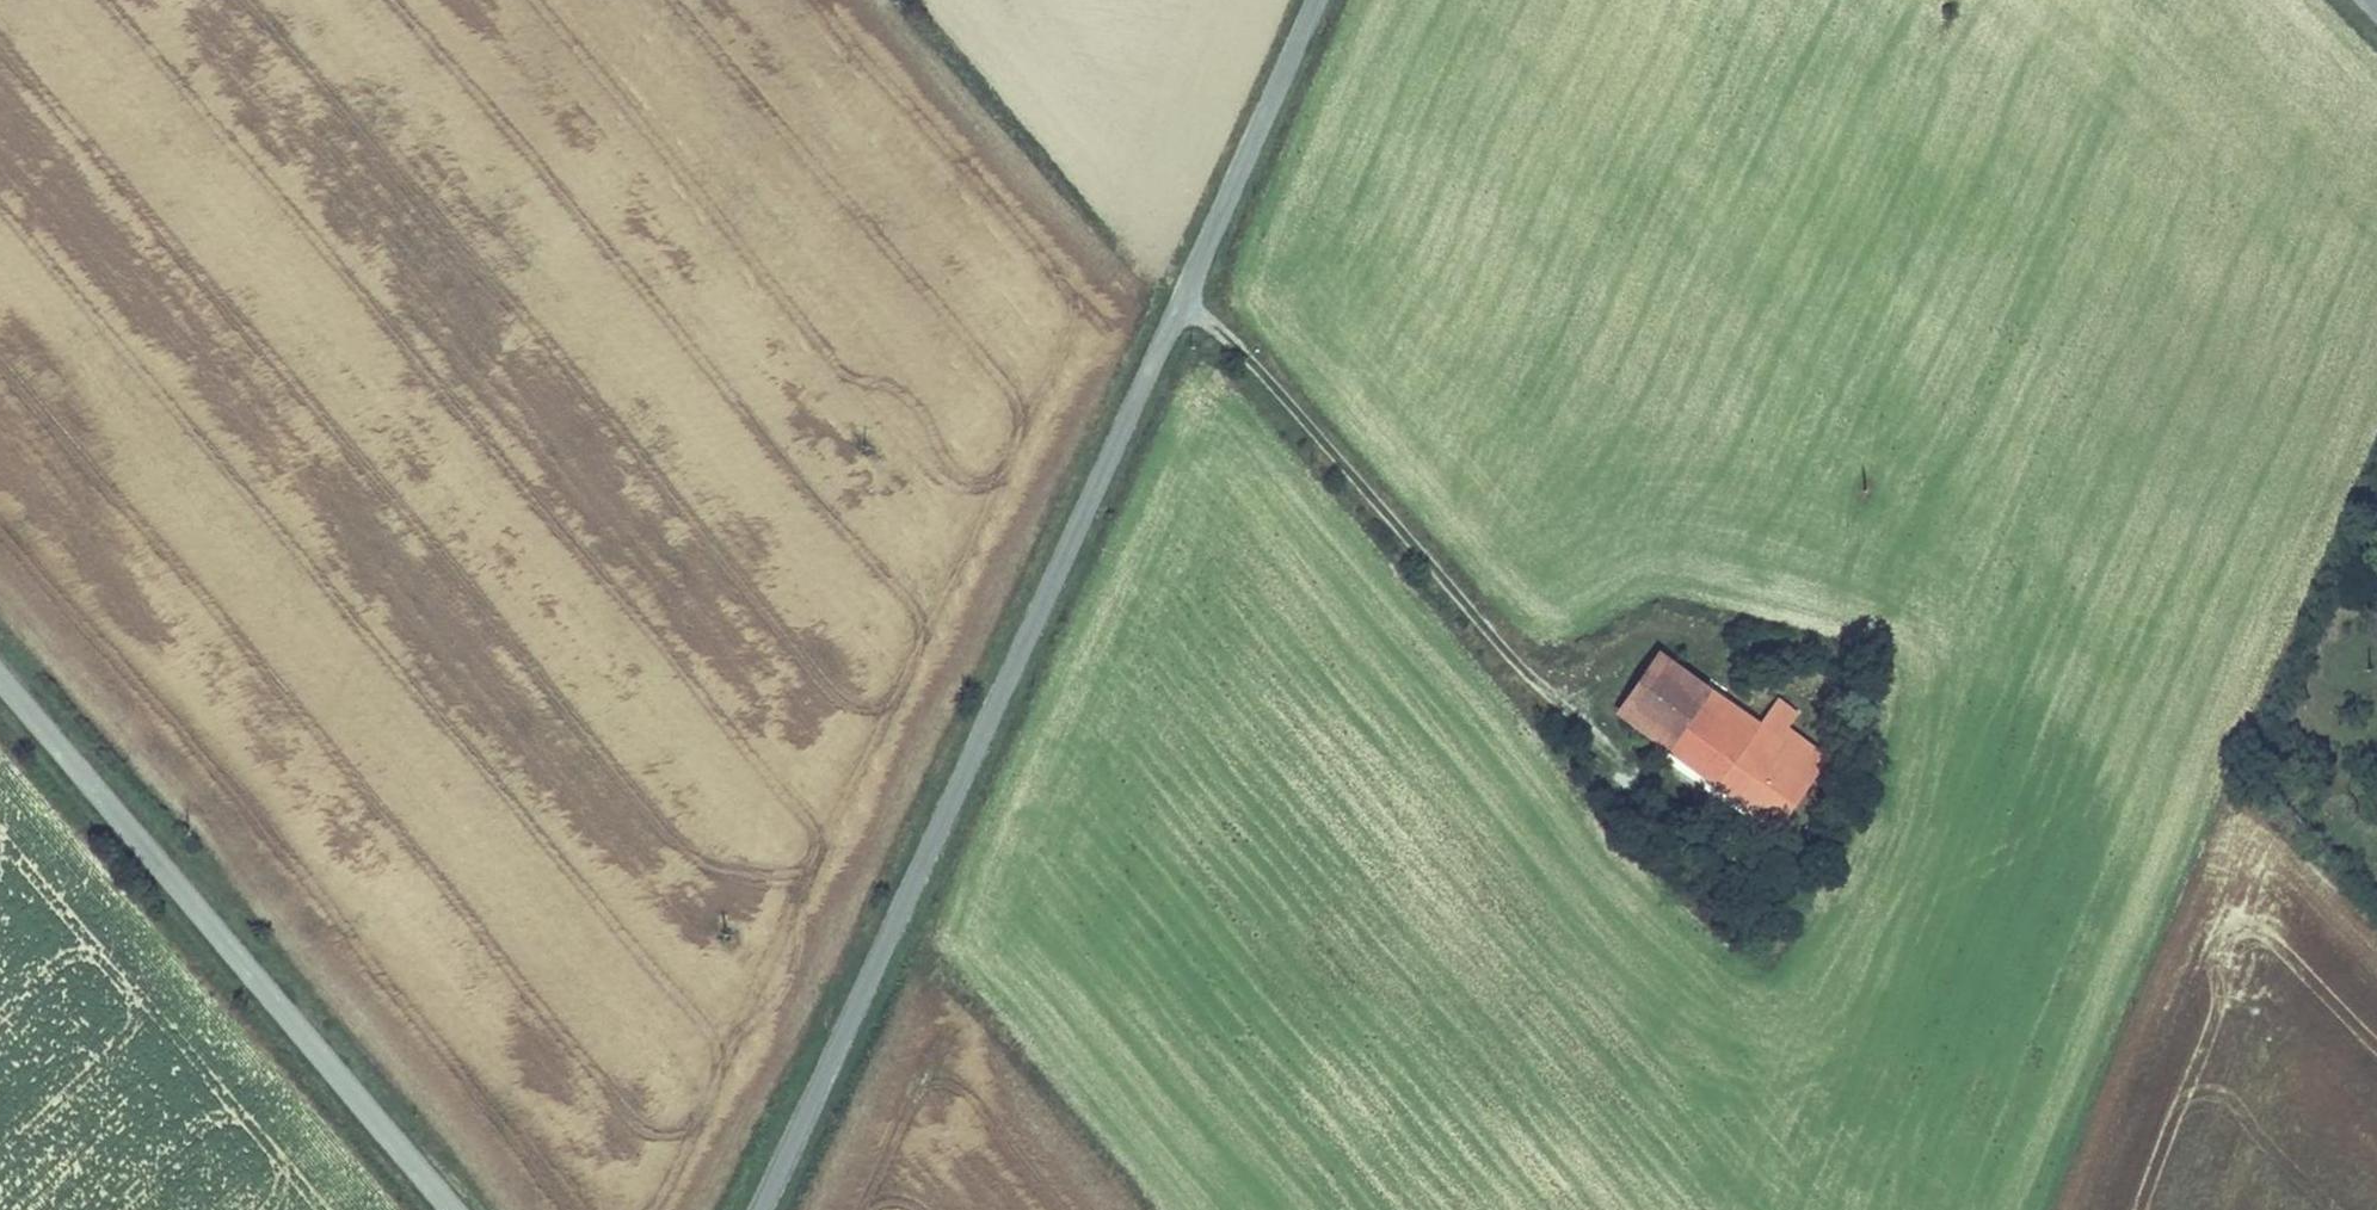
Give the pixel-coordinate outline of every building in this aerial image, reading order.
[(1617,712),(1656,742),(1693,768),(1736,710),(1660,654),(1617,712)] [(1813,784),(1774,755),(1782,744),(1736,710),(1693,768),(1736,800),(1779,831),(1813,784)] [(1800,720),(1782,744),(1774,755),(1813,784),(1838,802),(1864,766),(1800,720)] [(1693,768),(1656,742),(1643,760),(1679,787),(1693,768)] [(1679,787),(1723,819),(1736,800),(1693,768),(1679,787)] [(1803,849),(1838,802),(1813,784),(1779,831),(1803,849)]
